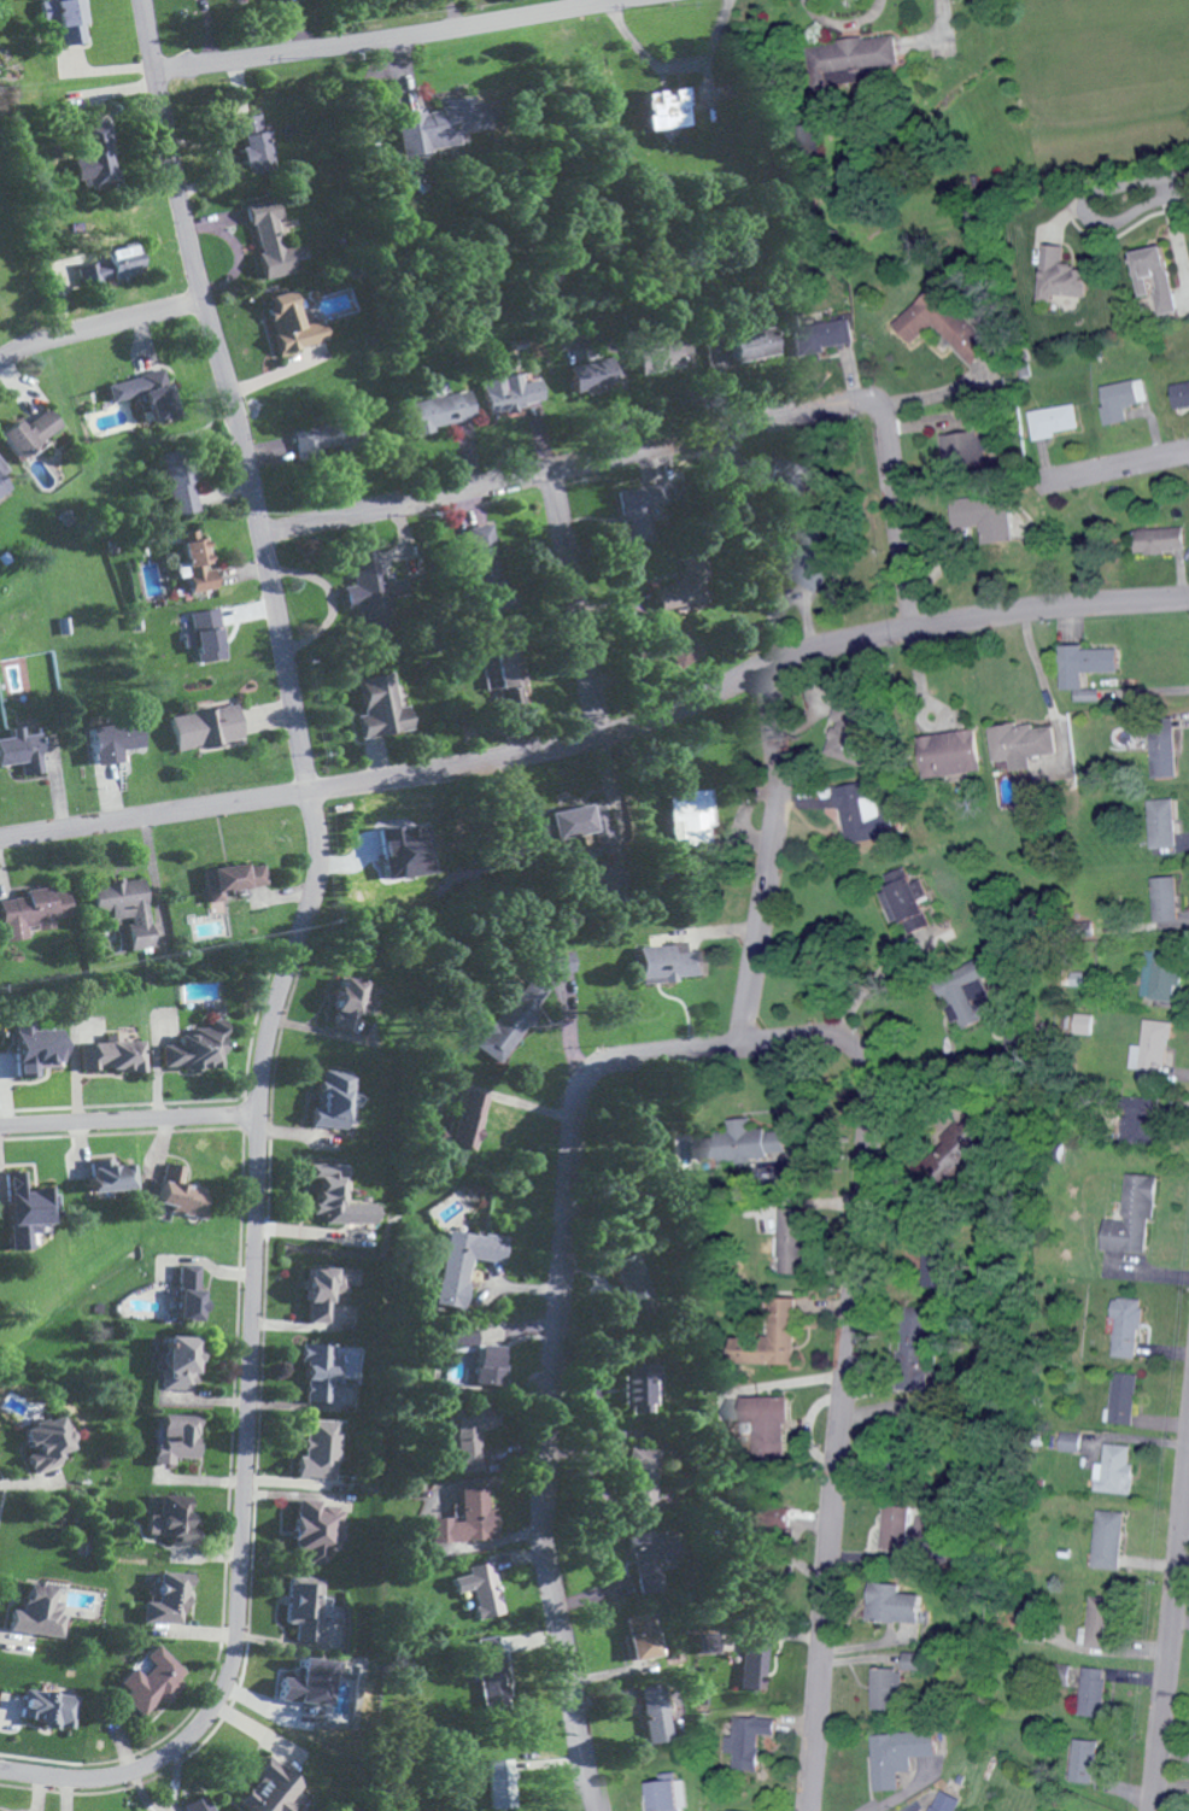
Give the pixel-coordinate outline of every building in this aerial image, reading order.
[(84,23),(88,23),(85,0),(46,0),(41,1),(43,19),(57,17),(61,45),(87,41),(84,23)] [(900,65),(895,33),(811,45),(816,75),(858,69),(860,80),(876,78),(875,69),(900,65)] [(687,126),(685,105),(695,104),(694,88),(644,92),(647,129),(687,126)] [(398,154),(465,145),(463,132),(490,128),(486,101),(471,103),(470,95),(439,100),(440,108),(393,115),(398,154)] [(273,170),(261,113),(236,118),(248,175),(273,170)] [(80,126),(91,189),(117,184),(105,122),(80,126)] [(263,279),(294,274),(291,257),(306,255),(304,243),(285,246),(277,198),(250,203),(263,279)] [(45,261),(51,291),(99,281),(99,280),(137,273),(132,245),(105,250),(107,260),(95,262),(94,253),(45,261)] [(1041,304),(1075,306),(1075,297),(1086,298),(1088,266),(1064,265),(1066,246),(1044,245),(1041,304)] [(1135,251),(1143,296),(1159,293),(1162,314),(1180,311),(1168,245),(1135,251)] [(894,324),(911,342),(932,322),(971,364),(990,347),(934,287),(894,324)] [(322,321),(301,326),(293,291),(268,297),(280,353),(327,343),(322,321)] [(853,320),(805,325),(804,313),(789,315),(794,357),(827,353),(826,346),(856,343),(853,320)] [(769,326),(727,336),(729,344),(706,349),(712,371),(776,355),(769,326)] [(643,374),(682,367),(678,340),(638,347),(643,374)] [(566,367),(573,392),(612,383),(606,358),(596,360),(593,347),(571,353),(574,365),(566,367)] [(176,416),(165,370),(107,384),(112,403),(144,394),(151,422),(176,416)] [(487,411),(543,403),(540,380),(522,382),(521,374),(482,379),(487,411)] [(1148,402),(1144,378),(1101,386),(1108,424),(1129,421),(1126,406),(1148,402)] [(1178,408),(1188,407),(1188,382),(1174,385),(1178,408)] [(408,402),(413,432),(474,421),(468,391),(408,402)] [(1033,439),(1056,437),(1055,431),(1078,429),(1075,405),(1030,409),(1033,439)] [(48,408),(23,427),(17,419),(0,432),(0,436),(17,459),(61,426),(48,408)] [(293,435),(299,457),(341,447),(342,453),(359,449),(352,420),(293,435)] [(943,435),(947,465),(990,459),(986,429),(943,435)] [(174,517),(198,512),(192,482),(196,482),(190,448),(161,454),(174,517)] [(812,466),(766,465),(766,494),(812,495),(812,466)] [(14,484),(0,466),(0,495),(14,484)] [(619,491),(627,543),(654,539),(649,509),(666,506),(662,484),(619,491)] [(986,544),(1014,541),(1008,493),(953,499),(957,528),(984,525),(986,544)] [(783,571),(818,592),(846,544),(828,533),(830,529),(814,519),(783,571)] [(462,528),(479,616),(519,608),(515,584),(506,586),(494,522),(462,528)] [(1183,527),(1136,529),(1137,553),(1184,551),(1183,527)] [(215,589),(211,565),(210,566),(205,536),(197,538),(196,530),(177,534),(189,594),(215,589)] [(355,584),(341,587),(346,612),(356,610),(361,633),(390,627),(375,549),(348,554),(355,584)] [(656,588),(661,613),(707,604),(698,556),(682,559),(686,582),(656,588)] [(195,663),(223,659),(217,609),(190,613),(195,663)] [(659,638),(681,670),(705,653),(683,621),(659,638)] [(516,640),(491,644),(501,707),(527,702),(516,640)] [(1062,645),(1063,690),(1076,689),(1076,701),(1100,701),(1099,688),(1084,688),(1084,673),(1119,672),(1118,648),(1082,649),(1081,645),(1062,645)] [(361,738),(412,731),(409,707),(398,708),(393,674),(359,679),(364,716),(358,717),(361,738)] [(826,752),(863,766),(882,715),(840,700),(833,719),(838,721),(826,752)] [(175,752),(242,740),(236,705),(169,717),(175,752)] [(90,729),(95,766),(123,762),(121,750),(143,747),(139,722),(90,729)] [(993,727),(997,762),(1014,760),(1015,772),(1035,770),(1034,757),(1060,754),(1057,726),(1037,728),(1037,722),(993,727)] [(22,763),(25,776),(45,774),(39,733),(22,736),(21,727),(9,729),(10,738),(0,739),(0,766),(22,763)] [(922,736),(927,778),(985,772),(980,730),(922,736)] [(1179,734),(1154,734),(1155,777),(1180,776),(1179,734)] [(886,838),(879,780),(838,785),(846,843),(886,838)] [(671,841),(686,840),(687,857),(710,856),(707,826),(713,826),(710,790),(667,793),(671,841)] [(1154,800),(1156,848),(1180,847),(1178,799),(1154,800)] [(535,815),(539,842),(594,834),(597,851),(614,849),(608,805),(535,815)] [(385,881),(433,874),(426,824),(379,831),(385,881)] [(221,892),(265,886),(262,863),(204,871),(209,913),(224,911),(221,892)] [(922,901),(930,899),(923,879),(912,883),(907,867),(883,876),(889,891),(884,893),(894,923),(905,920),(910,933),(931,926),(922,901)] [(1159,923),(1184,922),(1182,877),(1157,878),(1159,923)] [(143,879),(89,886),(93,913),(109,911),(110,920),(127,918),(131,950),(152,947),(143,879)] [(4,942),(28,939),(26,927),(37,925),(38,931),(54,928),(53,919),(72,917),(67,885),(24,892),(25,897),(0,901),(0,918),(4,942)] [(705,976),(704,952),(687,953),(686,944),(638,946),(640,984),(678,982),(678,977),(705,976)] [(1180,1000),(1183,952),(1148,950),(1146,998),(1180,1000)] [(478,1049),(502,1065),(539,1010),(537,1009),(553,985),(531,970),(478,1049)] [(333,1027),(355,1029),(356,1013),(368,1014),(370,998),(368,998),(370,979),(339,976),(333,1027)] [(947,988),(967,1031),(1004,1013),(988,979),(970,988),(966,979),(947,988)] [(1077,1034),(1095,1035),(1096,1014),(1078,1013),(1077,1034)] [(1133,1069),(1142,1069),(1141,1080),(1160,1082),(1161,1071),(1170,1071),(1173,1021),(1146,1019),(1145,1045),(1134,1045),(1133,1069)] [(37,1067),(62,1066),(61,1028),(35,1029),(34,1020),(15,1021),(17,1076),(37,1075),(37,1067)] [(107,1042),(82,1042),(82,1069),(140,1068),(139,1034),(107,1035),(107,1042)] [(351,1090),(352,1070),(323,1069),(321,1106),(313,1106),(312,1126),(349,1127),(350,1106),(359,1106),(360,1090),(351,1090)] [(484,1092),(461,1087),(455,1115),(443,1112),(438,1141),(473,1148),(484,1092)] [(1124,1141),(1158,1140),(1157,1097),(1130,1098),(1130,1113),(1123,1113),(1124,1141)] [(791,1158),(788,1127),(754,1130),(753,1116),(730,1117),(731,1130),(718,1131),(718,1136),(701,1137),(702,1158),(721,1157),(721,1163),(791,1158)] [(965,1136),(969,1136),(970,1141),(986,1141),(986,1122),(964,1123),(965,1136)] [(131,1189),(130,1163),(114,1163),(113,1157),(88,1158),(89,1190),(131,1189)] [(157,1205),(207,1216),(212,1190),(183,1183),(186,1166),(166,1161),(157,1205)] [(349,1163),(312,1163),(312,1215),(324,1215),(324,1222),(384,1222),(384,1203),(343,1203),(343,1187),(349,1187),(349,1163)] [(6,1248),(28,1248),(27,1232),(37,1232),(37,1223),(52,1222),(51,1184),(23,1185),(23,1170),(4,1170),(6,1248)] [(1103,1249),(1147,1252),(1149,1217),(1155,1218),(1157,1174),(1125,1172),(1123,1220),(1105,1219),(1103,1249)] [(806,1273),(809,1208),(784,1207),(781,1272),(806,1273)] [(437,1304),(466,1308),(473,1258),(504,1263),(508,1238),(447,1229),(437,1304)] [(914,1262),(944,1269),(950,1244),(920,1237),(914,1262)] [(654,1304),(637,1250),(611,1259),(625,1301),(611,1305),(615,1317),(654,1304)] [(199,1321),(202,1264),(178,1263),(176,1320),(199,1321)] [(359,1284),(359,1266),(308,1266),(307,1324),(330,1325),(331,1293),(348,1293),(348,1284),(359,1284)] [(798,1363),(799,1296),(773,1296),(772,1337),(736,1336),(735,1361),(798,1363)] [(1117,1317),(1115,1356),(1140,1357),(1143,1298),(1114,1296),(1113,1317),(1117,1317)] [(913,1387),(931,1388),(933,1306),(908,1306),(907,1359),(914,1359),(913,1387)] [(161,1388),(194,1389),(195,1335),(162,1334),(161,1388)] [(304,1401),(333,1402),(334,1361),(333,1361),(334,1343),(300,1342),(300,1359),(306,1359),(304,1401)] [(502,1382),(502,1345),(476,1344),(475,1382),(502,1382)] [(624,1413),(650,1412),(649,1395),(657,1395),(656,1362),(622,1363),(624,1413)] [(1112,1422),(1136,1423),(1139,1372),(1115,1371),(1112,1422)] [(790,1395),(745,1396),(746,1422),(757,1421),(758,1455),(791,1454),(790,1395)] [(448,1421),(452,1460),(459,1459),(460,1473),(483,1470),(479,1430),(497,1428),(495,1403),(453,1407),(454,1420),(448,1421)] [(199,1414),(161,1413),(160,1442),(153,1442),(152,1463),(173,1463),(173,1457),(197,1458),(199,1414)] [(60,1465),(56,1452),(72,1448),(64,1415),(21,1425),(28,1451),(26,1451),(31,1472),(60,1465)] [(296,1476),(335,1477),(337,1419),(305,1418),(303,1456),(297,1455),(296,1476)] [(1060,1450),(1080,1451),(1081,1431),(1061,1430),(1060,1450)] [(1096,1438),(1082,1437),(1081,1453),(1096,1454),(1096,1438)] [(1095,1491),(1134,1492),(1135,1462),(1132,1462),(1132,1444),(1106,1443),(1105,1463),(1096,1462),(1095,1491)] [(651,1513),(653,1448),(626,1447),(624,1512),(651,1513)] [(429,1541),(497,1539),(496,1508),(487,1509),(486,1487),(459,1488),(461,1520),(450,1521),(450,1516),(428,1517),(429,1541)] [(188,1495),(151,1494),(150,1514),(145,1513),(145,1535),(173,1535),(173,1543),(196,1544),(196,1521),(187,1521),(188,1495)] [(342,1561),(341,1508),(319,1509),(319,1496),(295,1497),(296,1549),(309,1549),(309,1561),(342,1561)] [(888,1503),(883,1547),(911,1550),(913,1534),(944,1537),(947,1510),(888,1503)] [(1093,1566),(1122,1568),(1125,1511),(1097,1509),(1093,1566)] [(772,1521),(758,1521),(757,1548),(768,1549),(769,1530),(794,1531),(795,1515),(772,1514),(772,1521)] [(625,1535),(635,1596),(660,1592),(655,1560),(675,1557),(671,1528),(625,1535)] [(456,1592),(470,1590),(476,1619),(502,1614),(492,1560),(467,1565),(468,1573),(453,1577),(456,1592)] [(141,1622),(180,1623),(180,1607),(187,1608),(187,1572),(157,1571),(156,1586),(149,1586),(149,1601),(141,1601),(141,1622)] [(289,1623),(300,1623),(299,1643),(340,1645),(341,1624),(336,1624),(337,1597),(326,1596),(326,1577),(291,1575),(289,1623)] [(871,1620),(924,1621),(925,1592),(903,1592),(903,1582),(872,1581),(871,1620)] [(7,1630),(61,1636),(64,1613),(59,1612),(60,1602),(52,1600),(54,1585),(25,1582),(21,1610),(9,1609),(7,1630)] [(1089,1627),(1082,1626),(1080,1645),(1112,1648),(1116,1597),(1092,1595),(1089,1627)] [(623,1615),(630,1660),(657,1656),(650,1611),(623,1615)] [(477,1639),(484,1701),(509,1698),(505,1652),(518,1651),(517,1635),(477,1639)] [(765,1688),(767,1643),(743,1642),(741,1687),(765,1688)] [(188,1678),(153,1643),(142,1655),(151,1665),(140,1675),(131,1666),(117,1681),(127,1691),(122,1697),(140,1715),(156,1700),(161,1705),(188,1678)] [(909,1669),(923,1668),(923,1651),(908,1652),(909,1669)] [(281,1676),(280,1701),(332,1704),(334,1660),(301,1658),(300,1677),(281,1676)] [(873,1709),(901,1710),(903,1667),(875,1666),(873,1709)] [(1107,1716),(1108,1667),(1084,1666),(1082,1715),(1107,1716)] [(642,1686),(648,1742),(673,1740),(667,1684),(642,1686)] [(76,1696),(22,1687),(18,1708),(25,1709),(24,1719),(48,1723),(47,1725),(70,1729),(76,1696)] [(776,1734),(777,1717),(735,1716),(734,1735),(727,1735),(726,1752),(735,1753),(735,1769),(759,1770),(761,1733),(776,1734)] [(900,1789),(899,1771),(914,1770),(913,1756),(938,1755),(937,1731),(873,1733),(875,1790),(900,1789)] [(1099,1739),(1075,1738),(1073,1782),(1097,1783),(1099,1739)] [(294,1806),(290,1802),(305,1786),(272,1756),(235,1797),(251,1810),(289,1810),(294,1806)] [(490,1760),(492,1808),(517,1808),(517,1792),(519,1792),(518,1759),(490,1760)] [(675,1779),(644,1782),(647,1810),(678,1810),(675,1779)] [(965,1800),(941,1789),(931,1810),(959,1810),(965,1800)] [(206,1794),(183,1804),(187,1810),(213,1810),(206,1794)]
